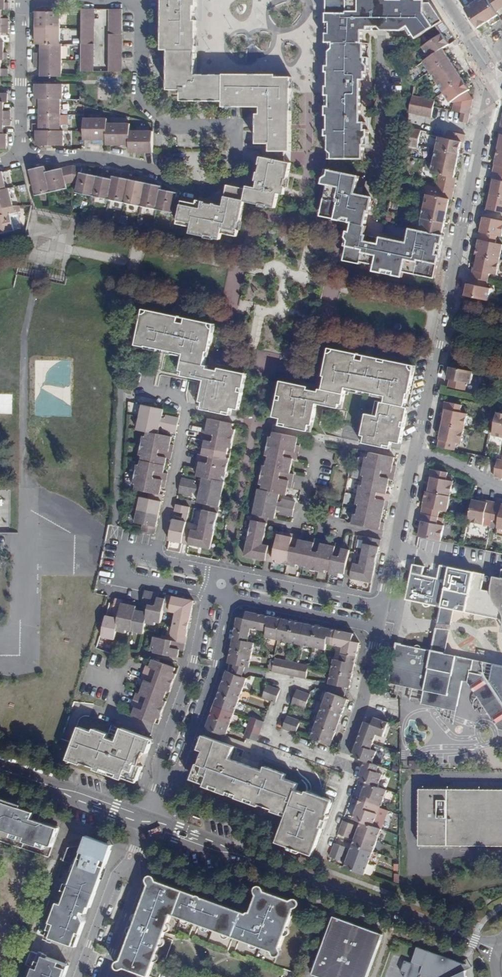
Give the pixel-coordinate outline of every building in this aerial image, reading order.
[(162,49),(169,50),(196,50),(196,27),(196,20),(196,6),(196,0),(162,0),(162,49)] [(329,145),(329,154),(333,153),(333,160),(354,160),(354,145),(364,145),(365,145),(365,141),(369,138),(368,130),(365,130),(365,124),(362,123),(362,114),(358,114),(358,109),(362,105),(362,93),(358,93),(358,86),(362,86),(362,81),(365,81),(365,74),(368,74),(368,65),(365,65),(365,58),(364,58),(364,44),(362,44),(362,35),(359,36),(359,25),(363,25),(363,26),(373,26),(373,0),(327,0),(327,14),(325,14),(325,20),(329,20),(329,38),(325,38),(325,43),(328,43),(328,61),(329,61),(329,66),(325,67),(326,74),(328,74),(328,87),(326,87),(326,94),(329,96),(329,102),(329,107),(326,111),(326,117),(328,116),(328,129),(326,130),(326,138),(329,137),(329,145)] [(402,0),(373,0),(373,26),(363,26),(363,25),(359,25),(359,36),(362,35),(362,32),(379,32),(395,32),(395,27),(387,27),(387,1),(402,1),(402,0)] [(442,22),(431,4),(425,4),(425,2),(417,1),(417,0),(408,0),(406,1),(402,1),(387,1),(387,27),(395,27),(395,32),(402,32),(405,30),(408,27),(412,32),(417,40),(443,23),(442,22)] [(474,2),(487,22),(498,15),(495,11),(501,7),(496,0),(472,0),(474,2)] [(487,22),(474,2),(464,9),(477,28),(487,22)] [(0,8),(0,25),(9,25),(9,23),(8,18),(5,18),(2,18),(2,11),(2,8),(0,8)] [(84,8),(83,11),(83,70),(95,70),(96,16),(91,16),(91,8),(84,8)] [(109,8),(109,70),(123,71),(123,8),(109,8)] [(61,10),(37,10),(36,15),(36,20),(61,20),(61,10)] [(0,25),(0,41),(2,41),(2,38),(2,32),(5,32),(8,32),(8,26),(9,25),(0,25)] [(61,43),(61,27),(32,27),(32,29),(32,32),(32,34),(36,34),(36,37),(36,43),(42,43),(61,43)] [(429,59),(443,49),(447,47),(449,45),(443,35),(422,48),(429,59)] [(0,41),(0,59),(2,59),(12,59),(12,58),(8,58),(8,55),(8,53),(4,53),(4,48),(4,41),(2,41),(0,41)] [(62,43),(61,43),(42,43),(42,46),(42,52),(35,52),(35,55),(35,58),(35,59),(62,59),(62,43)] [(431,72),(450,60),(443,49),(429,59),(424,62),(431,72)] [(213,101),(223,101),(224,75),(196,75),(196,50),(169,50),(168,53),(168,90),(183,90),(183,101),(213,101)] [(0,59),(0,75),(8,75),(8,68),(5,68),(2,68),(2,62),(2,59),(0,59)] [(62,76),(62,59),(35,59),(35,61),(35,66),(38,66),(41,66),(41,72),(41,76),(62,76)] [(438,83),(457,70),(450,60),(431,72),(438,83)] [(444,93),(463,80),(457,70),(438,83),(444,93)] [(271,152),(290,153),(291,130),(291,126),(291,78),(277,78),(277,76),(272,76),(246,76),(239,75),(224,75),(223,101),(223,107),(258,108),(257,144),(271,144),(271,152)] [(471,108),(473,99),(468,92),(470,90),(463,80),(444,93),(451,103),(453,102),(453,105),(471,108)] [(63,98),(63,82),(53,82),(45,83),(37,83),(37,91),(37,94),(37,97),(61,98),(63,98)] [(5,101),(12,101),(12,99),(8,99),(8,96),(8,93),(0,93),(0,101),(5,101)] [(61,114),(61,98),(37,97),(33,97),(33,101),(33,105),(41,105),(41,111),(41,114),(61,114)] [(415,115),(419,99),(411,97),(408,114),(415,115)] [(423,117),(426,100),(419,99),(415,115),(423,117)] [(432,108),(434,101),(426,100),(423,117),(430,119),(432,108)] [(12,117),(12,113),(12,110),(4,110),(4,107),(5,101),(0,101),(0,117),(12,117)] [(469,116),(471,108),(453,105),(451,112),(460,114),(469,116)] [(61,130),(61,114),(41,114),(41,117),(41,123),(34,123),(34,126),(34,129),(34,130),(38,130),(61,130)] [(467,124),(469,116),(460,114),(458,122),(467,124)] [(0,117),(0,133),(4,133),(4,128),(4,124),(12,124),(12,120),(12,117),(0,117)] [(108,117),(84,117),(84,130),(84,138),(92,138),(100,138),(107,138),(108,122),(108,117)] [(130,144),(131,130),(131,123),(108,122),(107,138),(107,143),(116,143),(125,144),(130,144)] [(412,130),(405,129),(401,145),(409,147),(412,130)] [(38,137),(37,144),(45,144),(53,144),(64,144),(64,130),(61,130),(38,130),(38,132),(38,137)] [(147,149),(153,149),(153,131),(131,130),(130,144),(130,152),(138,152),(142,152),(147,152),(147,149)] [(420,132),(412,130),(409,147),(416,148),(417,146),(420,132)] [(463,144),(465,136),(447,132),(446,140),(439,138),(436,150),(458,155),(461,143),(463,144)] [(3,148),(8,148),(8,140),(8,133),(4,133),(0,133),(0,148),(3,148)] [(262,157),(290,162),(290,153),(271,152),(271,144),(257,144),(245,144),(245,149),(257,149),(262,157)] [(354,145),(354,160),(364,160),(364,145),(354,145)] [(434,162),(456,167),(458,155),(436,150),(434,162)] [(497,150),(492,172),(501,174),(501,151),(497,150)] [(286,187),(291,166),(292,162),(290,162),(262,157),(260,168),(274,171),(270,189),(258,187),(249,185),(248,188),(229,184),(224,205),(215,204),(216,203),(198,199),(198,201),(183,198),(179,213),(177,223),(192,227),(191,231),(214,237),(215,231),(223,233),(238,236),(246,201),(277,207),(280,192),(281,186),(286,187)] [(437,183),(454,187),(456,179),(453,178),(456,167),(434,162),(432,174),(438,176),(437,183)] [(68,183),(73,182),(73,165),(51,171),(44,173),(50,192),(69,187),(68,183)] [(76,191),(93,195),(97,175),(90,174),(81,172),(82,167),(73,165),(73,182),(78,182),(76,191)] [(36,196),(50,192),(44,173),(42,167),(28,171),(31,180),(33,186),(36,196)] [(274,171),(260,168),(258,179),(259,180),(258,187),(270,189),(274,171)] [(329,175),(324,176),(323,184),(328,185),(322,211),(325,217),(342,221),(345,219),(352,220),(351,224),(352,224),(350,233),(348,232),(346,239),(349,241),(348,246),(346,256),(349,262),(361,264),(362,263),(375,266),(374,272),(381,274),(384,270),(389,271),(394,272),(396,277),(402,279),(403,273),(430,279),(436,276),(439,259),(436,255),(438,250),(408,244),(381,238),(380,239),(379,245),(375,244),(376,238),(365,236),(367,227),(366,227),(369,213),(362,211),(365,196),(356,194),(360,177),(329,170),(329,175)] [(93,195),(109,198),(115,172),(108,171),(106,177),(100,176),(97,175),(93,195)] [(109,198),(124,202),(130,178),(123,177),(119,176),(120,173),(115,172),(109,198)] [(490,194),(501,197),(501,174),(492,172),(491,180),(493,181),(490,194)] [(124,202),(140,205),(146,179),(140,177),(139,180),(136,179),(130,178),(124,202)] [(140,205),(156,208),(160,188),(161,185),(154,183),(152,182),(152,180),(146,179),(140,205)] [(435,190),(453,193),(454,187),(437,183),(436,186),(435,190)] [(449,200),(451,201),(453,193),(435,190),(424,187),(422,195),(427,196),(424,207),(446,212),(449,200)] [(156,208),(179,213),(183,198),(176,197),(177,192),(171,191),(160,188),(156,208)] [(10,207),(6,189),(0,190),(0,209),(10,207)] [(486,209),(501,213),(501,197),(490,194),(486,209)] [(371,197),(365,196),(362,211),(369,213),(371,213),(374,203),(371,197)] [(12,231),(19,229),(15,212),(17,212),(16,206),(10,207),(0,209),(0,215),(0,216),(0,234),(12,231)] [(422,219),(444,224),(446,212),(424,207),(422,219)] [(26,227),(22,210),(17,212),(15,212),(19,229),(24,228),(26,227)] [(494,235),(501,237),(501,234),(501,221),(483,217),(480,232),(494,235)] [(420,231),(441,236),(442,232),(444,224),(422,219),(420,227),(420,231)] [(441,251),(444,236),(441,236),(420,231),(411,229),(408,244),(438,250),(441,251)] [(477,255),(499,260),(501,245),(493,243),(494,235),(480,232),(475,255),(477,255)] [(471,277),(488,281),(490,274),(496,275),(499,260),(477,255),(474,269),(472,269),(471,277)] [(467,285),(465,296),(488,301),(490,289),(486,288),(488,281),(471,277),(469,285),(467,285)] [(244,385),(247,371),(229,367),(229,370),(219,368),(208,366),(206,362),(205,362),(208,344),(211,344),(213,330),(210,329),(208,325),(209,323),(199,321),(198,324),(186,322),(178,320),(170,319),(171,314),(150,310),(150,312),(144,316),(142,314),(137,345),(146,347),(158,349),(170,352),(183,354),(182,357),(179,371),(183,372),(182,376),(204,380),(207,381),(207,386),(203,386),(201,395),(204,396),(202,409),(224,414),(224,412),(231,412),(231,408),(239,410),(244,390),(240,389),(241,385),(244,385)] [(277,399),(272,424),(313,433),(314,425),(318,426),(321,410),(317,409),(318,404),(322,405),(343,409),(344,405),(348,406),(350,391),(351,388),(363,391),(371,393),(391,397),(390,400),(389,404),(380,402),(377,416),(372,415),(367,436),(400,443),(406,413),(403,413),(405,407),(407,394),(410,394),(414,371),(412,371),(410,366),(410,365),(372,356),(371,360),(365,359),(358,357),(350,356),(351,352),(329,347),(324,374),(325,374),(322,389),(321,389),(318,392),(307,390),(299,388),(300,385),(289,383),(288,385),(283,384),(282,388),(279,387),(277,395),(280,396),(280,400),(277,399)] [(470,383),(473,371),(449,366),(447,378),(450,378),(449,385),(466,388),(467,382),(470,383)] [(443,414),(441,423),(465,428),(468,413),(461,411),(462,404),(444,400),(443,407),(445,407),(443,414)] [(163,410),(141,405),(139,417),(177,424),(179,417),(166,415),(165,417),(162,417),(163,410)] [(496,409),(492,434),(501,436),(501,411),(496,409)] [(177,424),(139,417),(136,429),(147,431),(158,434),(160,425),(163,426),(163,430),(176,432),(177,424)] [(232,429),(233,424),(208,419),(207,423),(209,424),(209,427),(206,427),(204,426),(202,432),(233,439),(235,430),(232,429)] [(465,428),(441,423),(437,446),(453,449),(455,442),(462,443),(465,428)] [(158,434),(147,431),(146,436),(143,435),(141,444),(172,451),(173,445),(170,444),(167,444),(168,441),(171,441),(172,436),(158,434)] [(231,449),(233,439),(202,432),(201,439),(203,440),(206,440),(205,444),(203,444),(202,447),(227,453),(228,448),(231,449)] [(272,437),(269,437),(267,446),(297,452),(299,445),(296,445),(294,445),(294,441),(296,442),(297,437),(273,432),(272,437)] [(400,443),(367,436),(366,443),(399,450),(400,443)] [(172,451),(141,444),(139,455),(142,455),(141,460),(166,465),(166,462),(163,461),(164,457),(167,458),(170,458),(172,451)] [(297,452),(267,446),(265,455),(268,456),(267,461),(291,466),(292,461),(290,461),(291,458),(293,459),(296,459),(297,452)] [(226,458),(227,453),(202,447),(201,452),(203,453),(203,456),(200,456),(198,455),(196,461),(227,467),(229,459),(226,458)] [(393,464),(394,457),(370,452),(369,457),(365,457),(364,466),(395,472),(396,466),(393,466),(390,465),(390,463),(393,464)] [(496,458),(492,475),(501,477),(501,470),(501,459),(500,459),(496,458)] [(137,463),(135,473),(166,480),(167,473),(164,473),(161,472),(161,469),(165,470),(166,465),(141,460),(140,464),(137,463)] [(225,477),(227,467),(196,461),(195,467),(198,468),(200,468),(200,471),(197,471),(196,475),(203,476),(221,480),(222,476),(225,477)] [(266,466),(263,465),(262,475),(292,481),(293,474),(290,473),(288,473),(288,470),(290,470),(291,466),(267,461),(266,466)] [(395,472),(364,466),(362,476),(364,477),(364,481),(388,485),(389,482),(386,481),(387,479),(390,479),(393,479),(395,472)] [(448,472),(431,469),(430,476),(433,477),(431,485),(430,492),(451,496),(454,482),(447,480),(448,472)] [(135,488),(149,490),(160,493),(161,489),(158,488),(159,485),(161,486),(164,486),(166,480),(135,473),(133,483),(136,483),(135,488)] [(292,481),(262,475),(260,484),(262,484),(261,490),(279,494),(286,495),(287,490),(285,490),(285,487),(288,487),(290,488),(292,481)] [(224,481),(221,480),(203,476),(202,485),(194,484),(194,481),(181,478),(180,485),(222,493),(224,481)] [(388,485),(364,481),(363,485),(360,485),(357,495),(388,501),(390,494),(387,493),(384,493),(384,491),(387,491),(388,485)] [(219,505),(222,493),(180,485),(178,493),(192,495),(192,492),(200,493),(198,501),(205,502),(219,505)] [(259,489),(256,501),(293,509),(295,502),(281,499),(280,502),(278,501),(279,494),(261,490),(259,489)] [(140,496),(138,508),(159,512),(163,493),(160,493),(149,490),(147,497),(140,496)] [(427,491),(422,514),(440,517),(441,510),(448,511),(451,496),(430,492),(427,491)] [(358,505),(358,509),(383,515),(383,511),(381,510),(382,507),(384,508),(387,508),(388,501),(357,495),(355,504),(358,505)] [(468,498),(468,500),(464,521),(479,523),(480,517),(487,518),(491,500),(485,499),(484,502),(475,500),(468,498)] [(491,500),(487,518),(494,520),(491,533),(501,536),(501,503),(491,500)] [(256,501),(254,513),(269,516),(274,517),(276,510),(279,510),(278,513),(292,516),(293,509),(256,501)] [(199,530),(213,533),(219,505),(205,502),(199,530)] [(169,540),(182,542),(185,527),(189,506),(176,504),(175,511),(182,512),(181,520),(173,518),(169,540)] [(142,523),(141,529),(154,532),(159,512),(138,508),(135,521),(142,523)] [(353,518),(383,525),(384,523),(381,522),(379,522),(379,520),(381,521),(383,515),(358,509),(357,515),(353,514),(353,518)] [(254,513),(248,540),(264,544),(269,516),(254,513)] [(422,529),(421,536),(442,541),(445,526),(443,526),(438,525),(440,517),(422,514),(421,521),(424,521),(422,529)] [(382,529),(383,525),(353,518),(352,523),(382,529)] [(182,542),(210,548),(213,533),(199,530),(185,527),(182,542)] [(275,546),(273,559),(278,560),(278,563),(286,564),(292,533),(287,532),(286,535),(285,537),(283,537),(283,534),(278,533),(275,546)] [(292,533),(286,564),(297,566),(298,563),(302,564),(307,540),(302,539),(301,542),(298,542),(299,538),(300,534),(292,533)] [(366,536),(360,564),(375,567),(381,539),(366,536)] [(307,540),(302,564),(306,565),(306,568),(315,570),(321,539),(315,538),(315,541),(314,545),(311,545),(312,541),(307,540)] [(321,539),(315,570),(325,572),(325,569),(330,570),(335,544),(331,544),(330,547),(327,546),(328,543),(328,541),(321,539)] [(248,540),(245,556),(273,561),(273,559),(275,546),(264,544),(248,540)] [(335,544),(330,570),(329,573),(339,575),(339,572),(344,573),(346,561),(349,548),(345,547),(344,551),(342,550),(342,547),(343,544),(335,542),(335,544)] [(346,561),(344,573),(343,576),(352,578),(353,575),(355,576),(355,579),(372,582),(375,567),(360,564),(346,561)] [(484,597),(485,591),(481,590),(484,576),(444,568),(443,576),(438,575),(437,579),(423,575),(424,566),(413,564),(411,576),(413,576),(410,580),(411,584),(409,583),(407,594),(411,601),(425,604),(425,606),(430,607),(431,605),(441,607),(453,610),(473,614),(476,612),(478,610),(480,609),(482,606),(482,604),(483,600),(479,600),(480,596),(484,597)] [(501,569),(499,578),(497,584),(493,583),(492,584),(492,592),(493,596),(494,598),(495,602),(496,604),(497,606),(499,609),(501,613),(501,615),(501,570),(501,569)] [(133,609),(128,630),(141,632),(143,622),(149,591),(143,590),(140,603),(143,604),(142,611),(139,610),(133,609)] [(149,591),(143,622),(152,623),(153,621),(158,622),(161,609),(163,597),(159,597),(158,599),(155,599),(156,596),(156,592),(149,591)] [(492,592),(485,591),(484,597),(483,600),(482,604),(482,606),(480,609),(478,610),(476,612),(473,614),(501,620),(501,615),(501,613),(499,609),(497,606),(496,604),(495,602),(494,598),(493,596),(492,592)] [(163,597),(161,609),(167,610),(172,596),(163,594),(163,597)] [(172,596),(167,610),(176,611),(190,614),(193,600),(172,596)] [(113,599),(111,605),(110,611),(113,611),(112,619),(103,617),(100,635),(112,638),(114,629),(120,600),(113,599)] [(120,600),(114,629),(123,631),(124,629),(128,630),(133,609),(133,605),(130,605),(130,607),(126,607),(127,604),(127,601),(120,600)] [(432,651),(444,654),(450,628),(453,610),(441,607),(437,626),(432,651)] [(190,614),(176,611),(170,640),(185,643),(190,614)] [(260,629),(263,615),(246,612),(244,618),(237,617),(234,631),(249,634),(250,627),(260,629)] [(277,640),(282,619),(263,615),(260,629),(265,631),(264,637),(277,640)] [(289,642),(293,621),(282,619),(277,640),(289,642)] [(300,644),(304,624),(293,621),(289,642),(300,644)] [(311,647),(316,626),(304,624),(300,644),(311,647)] [(332,644),(335,630),(316,626),(311,647),(325,649),(326,643),(332,644)] [(351,640),(352,633),(335,630),(332,644),(342,646),(341,653),(355,656),(358,642),(351,640)] [(248,640),(249,634),(234,631),(230,650),(251,655),(254,642),(248,640)] [(170,640),(158,638),(155,647),(153,651),(178,656),(179,652),(176,651),(176,648),(180,649),(183,649),(185,643),(170,640)] [(463,658),(444,654),(432,651),(422,650),(422,648),(422,647),(420,646),(419,645),(418,645),(417,645),(415,646),(414,648),(403,645),(395,650),(393,660),(394,660),(393,664),(393,669),(391,669),(388,684),(423,691),(420,704),(456,711),(462,682),(468,683),(479,700),(488,702),(486,711),(498,730),(501,731),(501,670),(462,662),(463,658)] [(245,666),(249,667),(251,655),(230,650),(228,662),(235,664),(245,666)] [(352,675),(355,656),(341,653),(340,660),(334,659),(331,671),(352,675)] [(278,673),(281,660),(274,658),(274,659),(271,670),(271,671),(278,673)] [(463,658),(462,662),(501,670),(501,666),(463,658)] [(146,674),(172,684),(176,674),(173,673),(174,668),(151,660),(149,665),(151,667),(151,669),(148,668),(146,674)] [(287,661),(285,660),(281,660),(278,673),(285,674),(287,661)] [(292,675),(294,662),(287,661),(285,674),(292,675)] [(298,677),(301,664),(297,663),(294,662),(292,675),(298,677)] [(232,673),(241,676),(245,666),(235,664),(232,673)] [(307,666),(308,665),(301,664),(298,677),(305,678),(307,666)] [(222,683),(242,690),(246,678),(241,676),(232,673),(226,671),(222,683)] [(349,687),(352,675),(331,671),(329,683),(349,687)] [(166,691),(169,692),(172,684),(146,674),(144,681),(146,682),(145,685),(143,684),(141,688),(164,696),(166,691)] [(218,694),(238,701),(242,690),(222,683),(218,694)] [(268,700),(272,687),(267,685),(262,698),(268,700)] [(268,700),(270,701),(275,702),(279,689),(272,687),(268,700)] [(137,702),(163,711),(166,701),(163,700),(164,696),(141,688),(140,691),(142,692),(141,696),(139,695),(137,702)] [(298,703),(303,692),(296,689),(292,701),(298,703)] [(309,694),(303,692),(298,703),(305,706),(308,698),(309,694)] [(346,699),(326,692),(322,703),(342,710),(346,699)] [(214,705),(234,712),(238,701),(218,694),(214,705)] [(479,700),(486,711),(488,702),(479,700)] [(305,706),(298,703),(292,701),(291,704),(304,709),(305,706)] [(134,711),(132,715),(154,723),(156,719),(159,720),(163,711),(137,702),(135,708),(136,709),(135,712),(134,711)] [(342,710),(322,703),(318,714),(338,721),(342,710)] [(210,716),(230,724),(234,712),(214,705),(210,716)] [(338,721),(318,714),(314,726),(334,733),(338,721)] [(206,727),(226,735),(230,724),(210,716),(206,727)] [(248,722),(261,727),(263,721),(250,716),(249,718),(248,722)] [(293,718),(287,716),(282,727),(289,730),(293,718)] [(359,737),(373,742),(376,734),(383,736),(388,722),(375,717),(372,724),(365,722),(359,737)] [(293,718),(289,730),(295,732),(296,731),(300,720),(293,718)] [(245,729),(258,734),(261,727),(248,722),(245,729)] [(110,770),(114,772),(127,730),(121,728),(116,742),(105,738),(107,733),(94,729),(93,732),(78,726),(68,755),(74,757),(73,761),(81,764),(82,763),(95,767),(94,769),(101,772),(103,768),(110,770)] [(334,733),(314,726),(310,737),(330,744),(334,733)] [(246,737),(256,741),(258,734),(245,729),(243,736),(246,737)] [(132,781),(138,779),(143,766),(139,765),(134,763),(136,757),(141,758),(143,752),(147,753),(150,745),(147,743),(148,738),(127,730),(114,772),(117,773),(115,777),(122,780),(123,777),(132,781)] [(283,835),(280,842),(309,853),(312,845),(315,846),(321,830),(319,829),(319,826),(317,826),(320,819),(326,821),(328,815),(327,814),(331,804),(328,799),(305,791),(304,792),(295,789),(297,782),(283,777),(284,773),(264,766),(263,769),(257,767),(255,771),(248,769),(248,764),(239,760),(234,765),(228,762),(229,757),(233,746),(207,736),(206,740),(202,739),(198,748),(204,751),(199,763),(198,763),(192,776),(195,780),(205,784),(204,786),(210,789),(212,784),(219,787),(233,792),(246,797),(254,800),(252,804),(258,806),(259,805),(272,810),(271,811),(281,815),(282,811),(288,813),(286,817),(280,834),(283,835)] [(371,748),(373,742),(359,737),(353,755),(365,759),(372,762),(376,751),(371,748)] [(377,772),(379,765),(372,762),(365,759),(358,778),(366,781),(379,785),(382,774),(377,772)] [(382,801),(386,788),(379,785),(366,781),(360,799),(379,806),(381,801),(382,801)] [(231,796),(233,792),(219,787),(218,791),(231,796)] [(501,846),(501,790),(420,790),(420,845),(501,846)] [(245,801),(246,797),(233,792),(231,796),(245,801)] [(377,812),(379,806),(360,799),(353,817),(361,820),(373,825),(378,813),(377,812)] [(11,833),(18,835),(25,837),(45,844),(52,846),(58,827),(40,821),(38,820),(40,814),(33,812),(0,801),(0,829),(11,833)] [(43,813),(34,810),(33,812),(40,814),(38,820),(40,821),(43,813)] [(312,845),(309,853),(313,855),(326,821),(320,819),(317,826),(319,826),(319,829),(321,830),(315,846),(312,845)] [(341,826),(353,830),(356,824),(343,819),(341,826)] [(357,832),(377,839),(381,828),(373,825),(361,820),(357,832)] [(351,837),(353,830),(341,826),(339,832),(351,837)] [(353,843),(373,851),(377,839),(357,832),(353,843)] [(111,850),(113,845),(87,835),(84,844),(103,851),(105,848),(111,850)] [(44,848),(45,844),(25,837),(23,841),(44,848)] [(333,848),(345,853),(347,846),(335,841),(333,848)] [(349,854),(369,861),(373,851),(353,843),(349,854)] [(51,937),(76,946),(84,923),(84,920),(83,918),(81,917),(80,915),(81,911),(85,913),(87,906),(90,907),(111,850),(105,848),(103,851),(84,844),(76,850),(72,863),(73,864),(76,865),(72,877),(69,885),(64,898),(62,904),(58,902),(50,922),(55,924),(50,937),(51,937)] [(343,859),(345,853),(333,848),(330,855),(343,859)] [(63,859),(70,862),(73,852),(67,849),(63,859)] [(344,866),(364,874),(369,861),(349,854),(344,866)] [(294,905),(293,902),(259,889),(249,915),(208,900),(207,902),(201,900),(202,898),(151,879),(137,916),(141,917),(139,923),(135,922),(119,966),(147,976),(162,935),(158,934),(160,930),(164,931),(170,913),(193,921),(194,918),(199,919),(197,923),(232,936),(233,932),(239,934),(238,938),(275,951),(278,949),(294,905)] [(60,896),(64,898),(69,885),(64,883),(60,896)] [(300,970),(320,976),(367,976),(382,935),(321,912),(300,970)] [(50,941),(51,937),(50,937),(55,924),(50,922),(44,939),(50,941)] [(413,962),(412,964),(404,961),(400,971),(405,973),(403,976),(465,976),(465,971),(455,975),(453,970),(456,961),(417,947),(412,962),(413,962)] [(40,951),(34,967),(39,969),(43,956),(44,956),(45,953),(40,951)] [(66,964),(44,956),(43,956),(39,969),(34,967),(31,976),(61,976),(66,964)] [(466,965),(456,961),(453,970),(455,975),(465,971),(465,970),(465,968),(466,965)]
